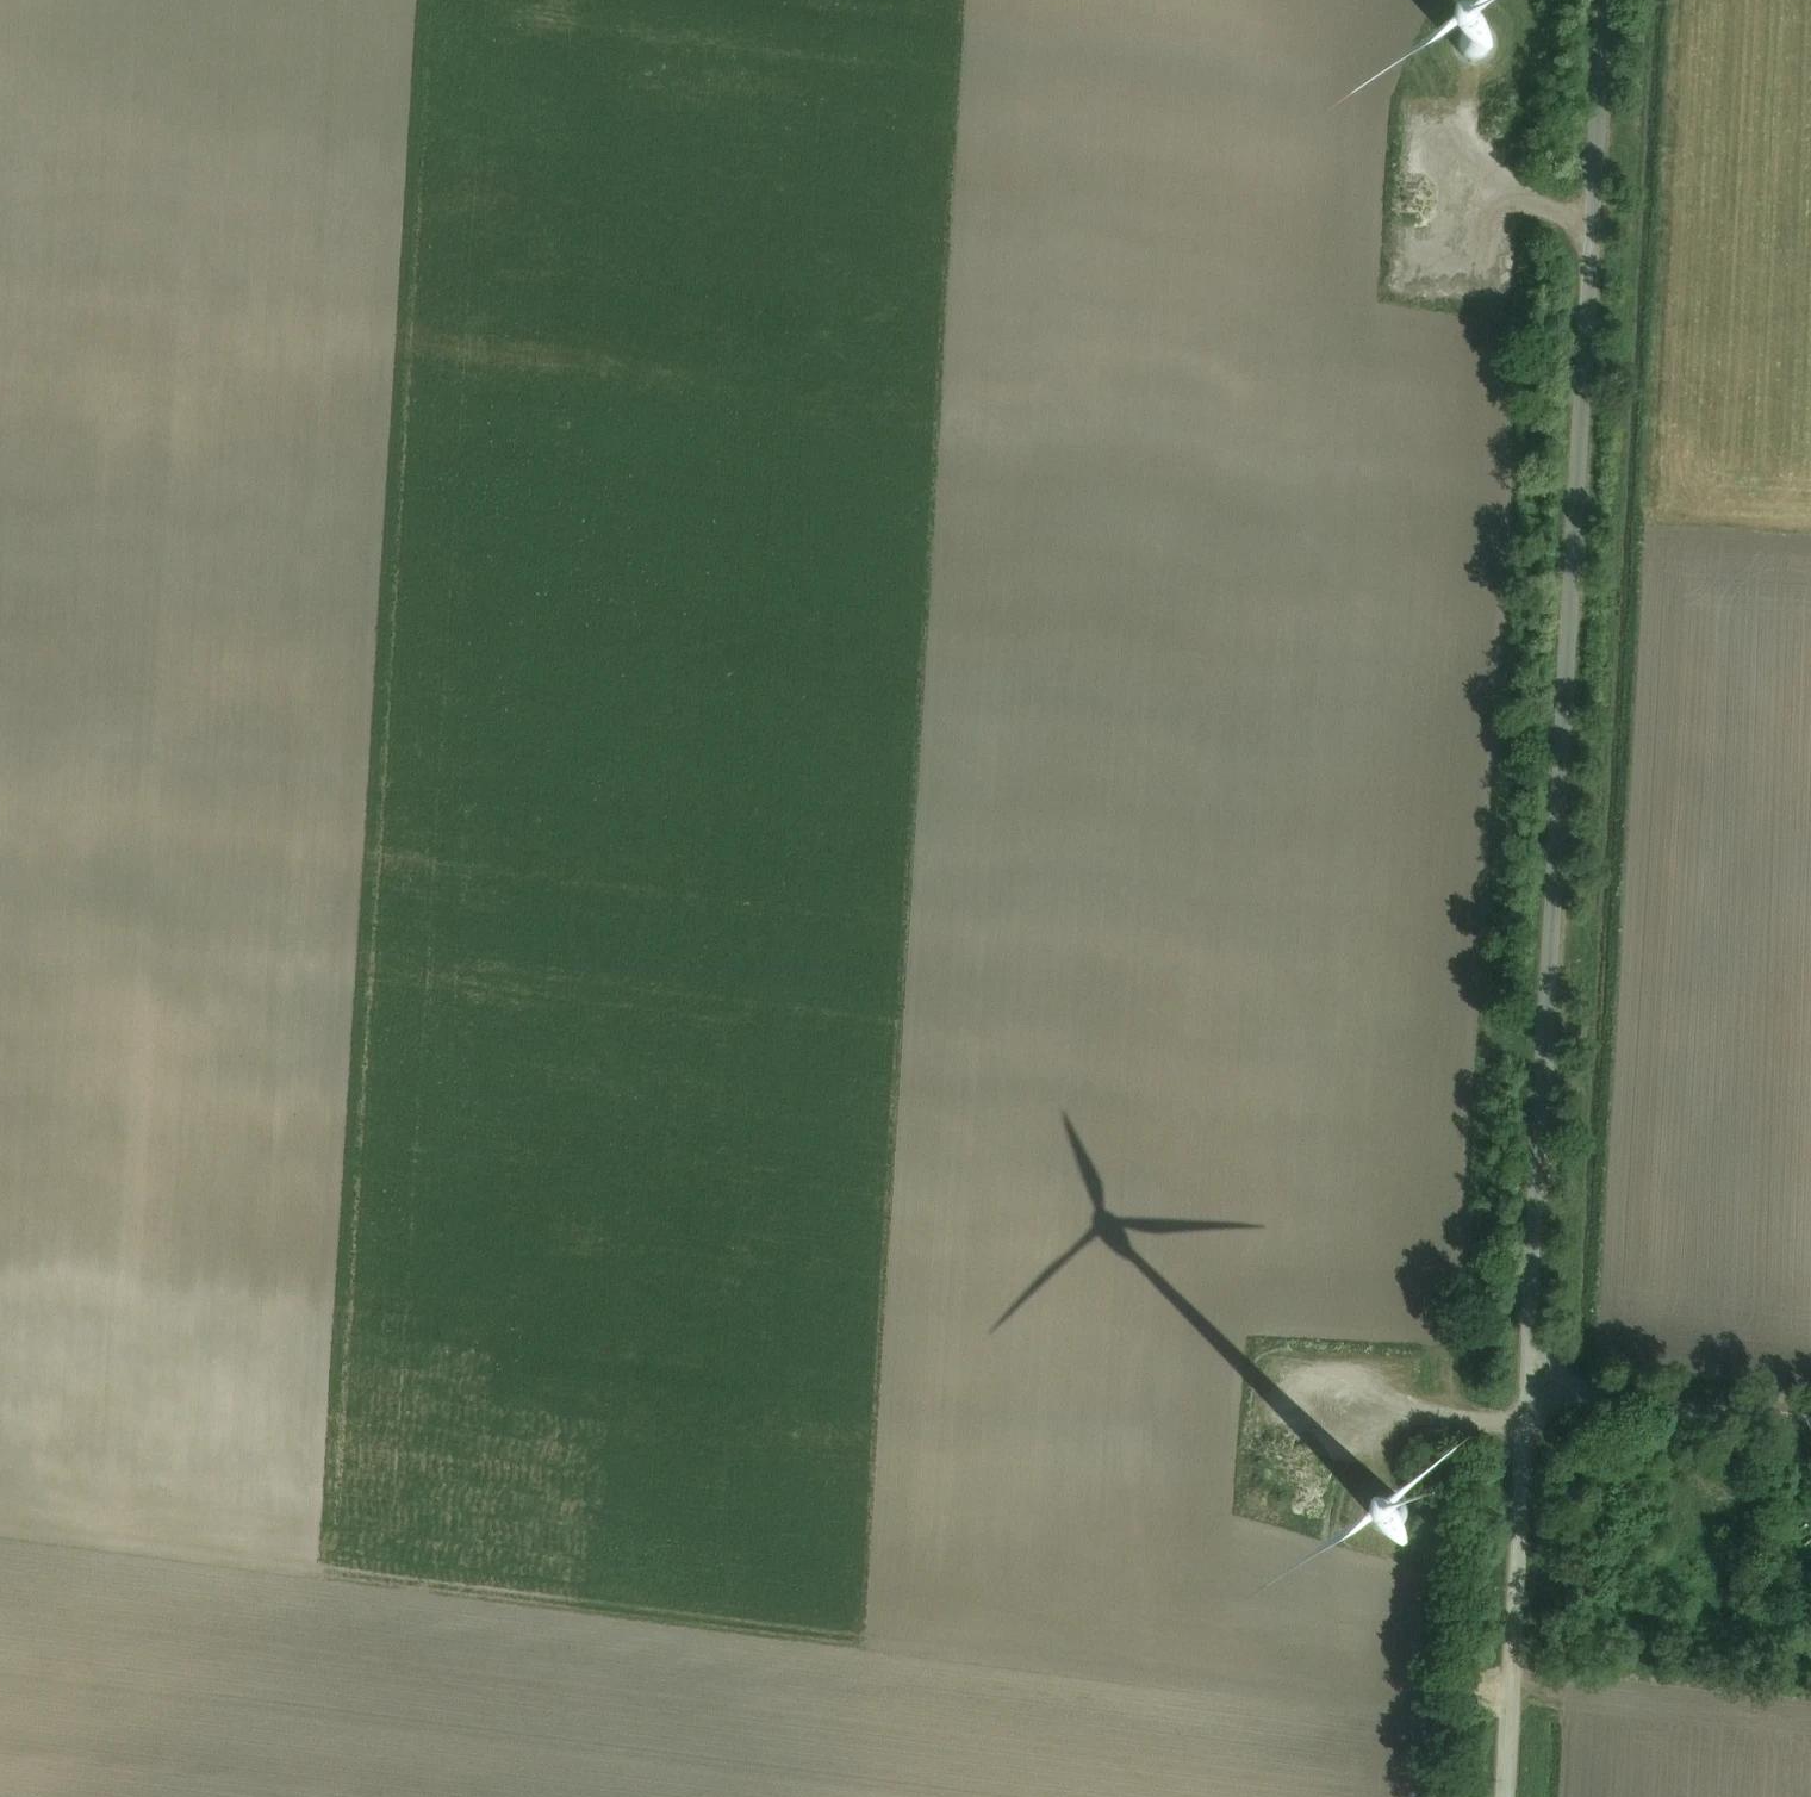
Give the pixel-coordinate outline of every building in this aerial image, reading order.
[(1493,28),(1411,32),(1412,56),(1494,52),(1493,28)] [(1269,1507),(1269,1528),(1398,1527),(1397,1505),(1269,1507)]
